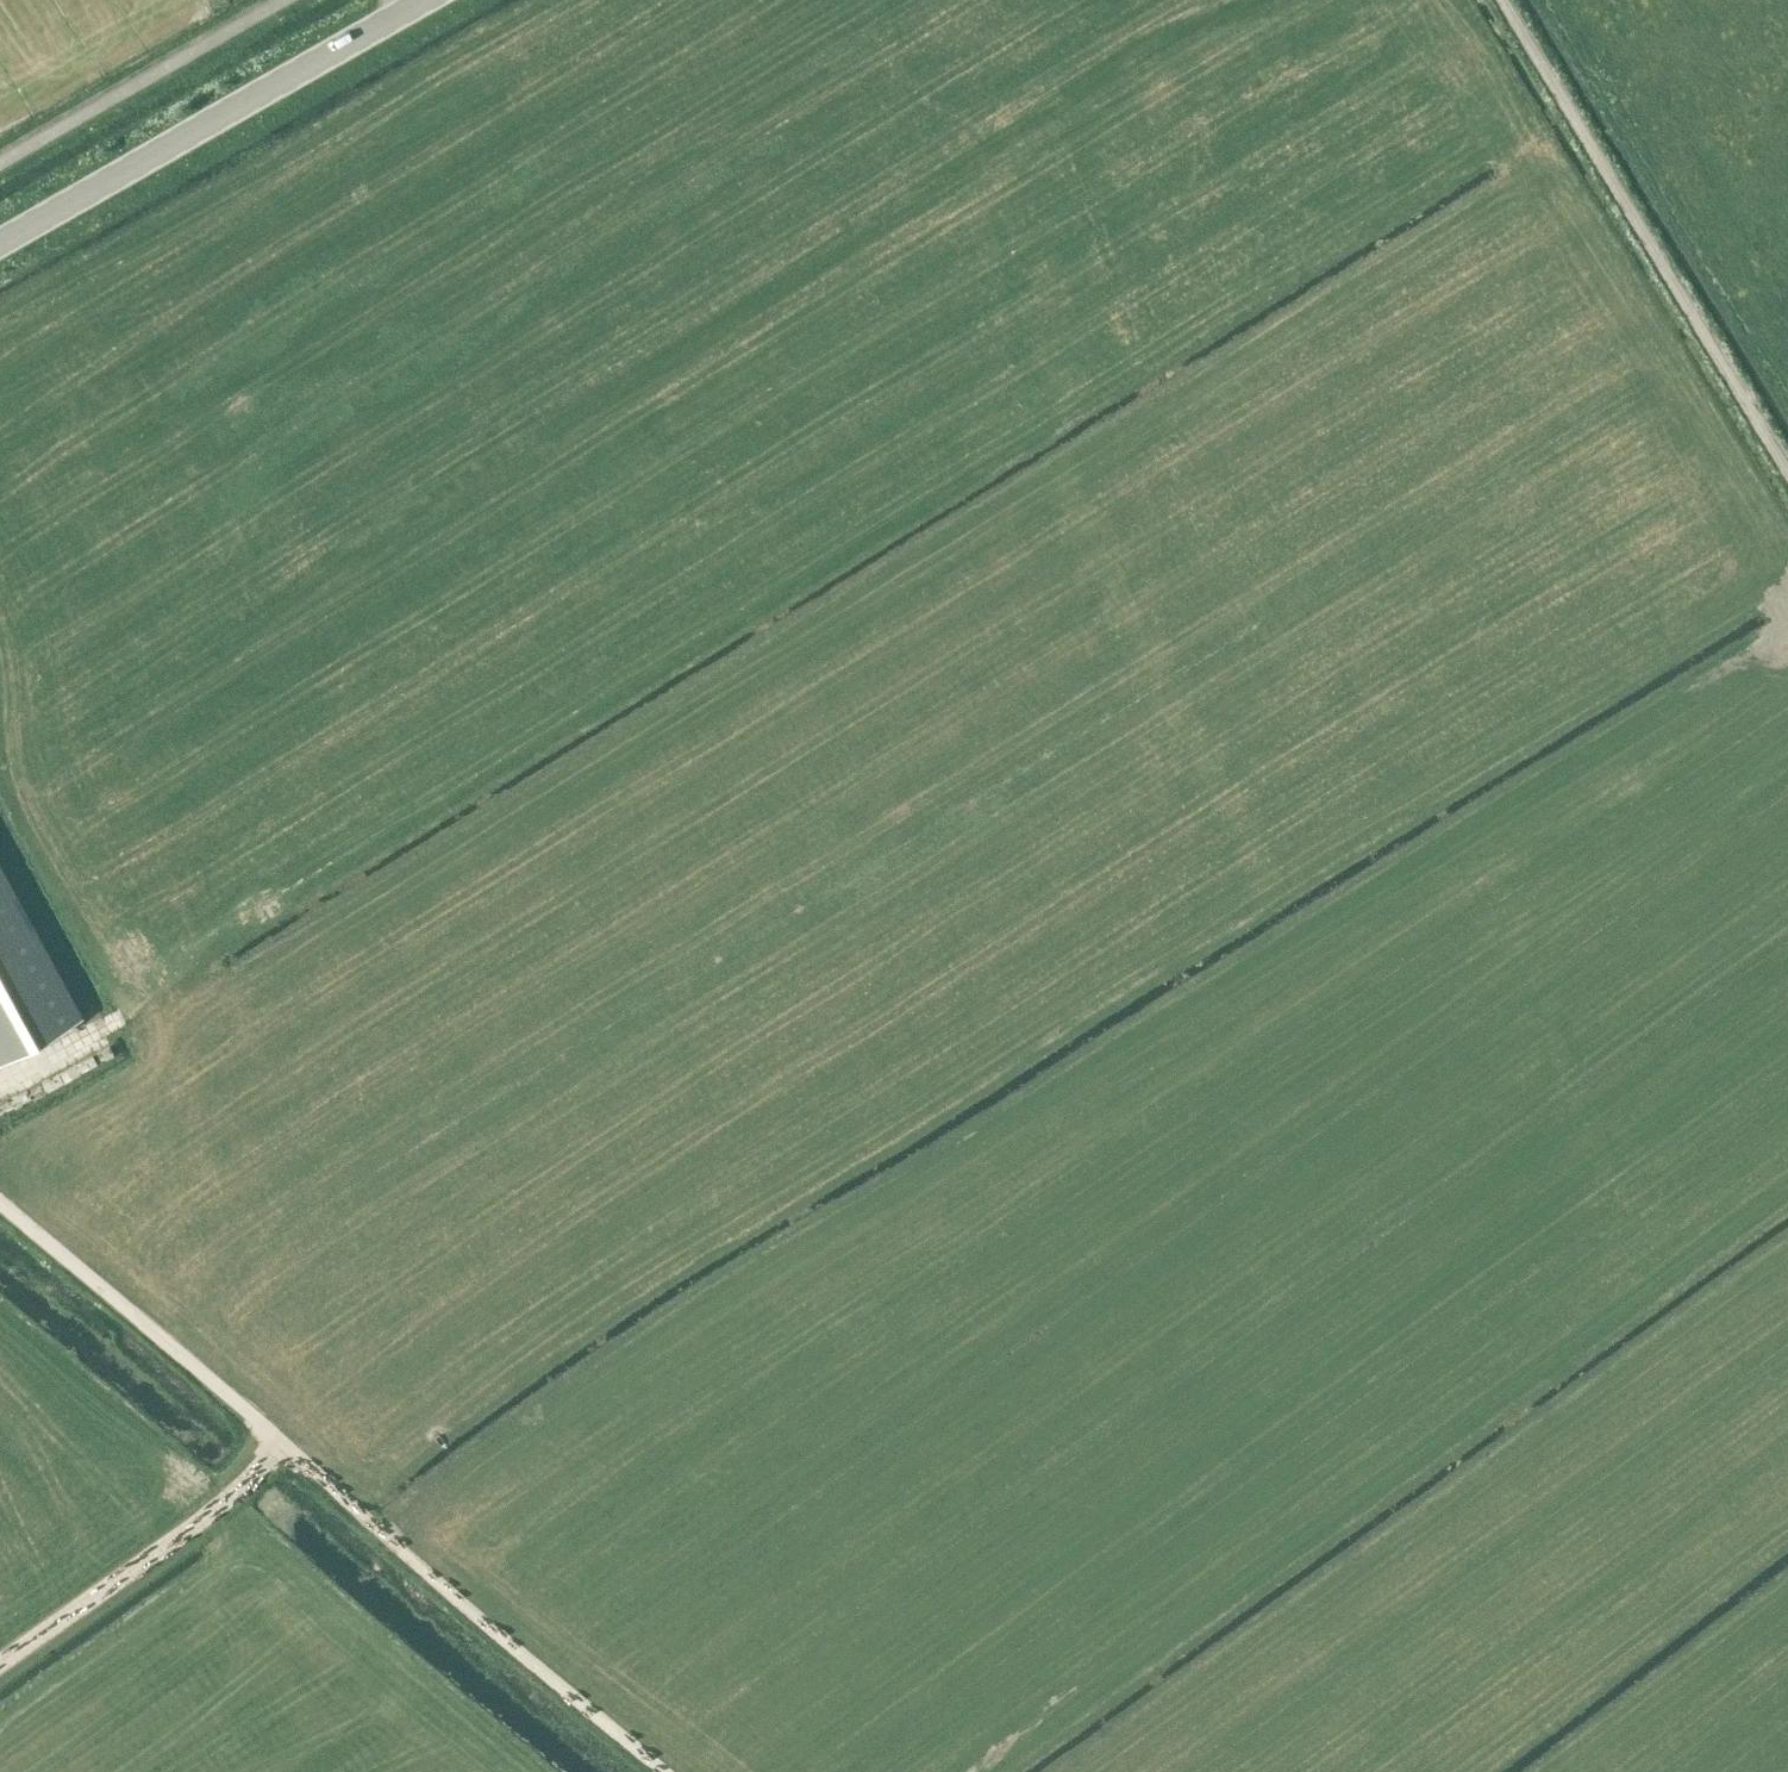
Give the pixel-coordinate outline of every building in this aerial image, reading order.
[(77,1014),(0,872),(0,1056),(77,1014)]
